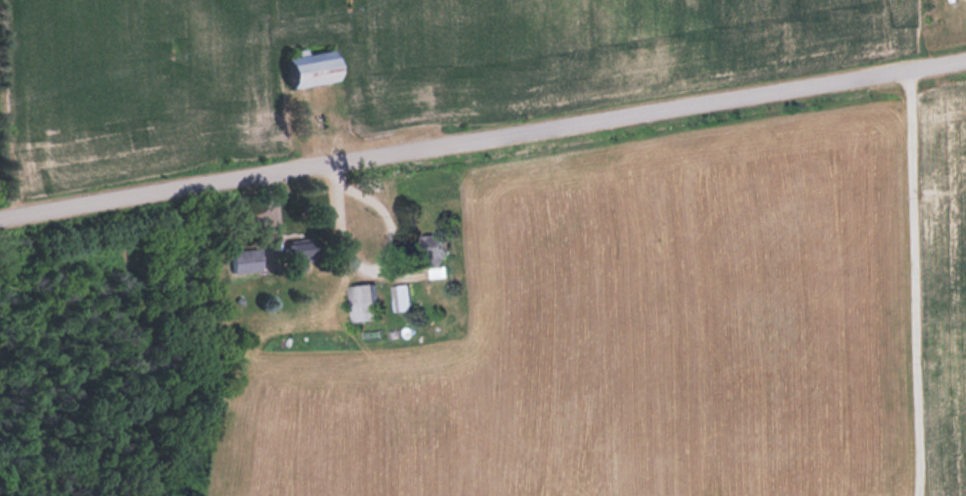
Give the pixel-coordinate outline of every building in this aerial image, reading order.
[(339,49),(289,57),(294,87),(344,79),(339,49)] [(448,234),(429,234),(429,263),(448,263),(448,234)] [(320,256),(317,240),(292,245),(295,261),(320,256)] [(261,247),(229,251),(231,273),(264,270),(261,247)] [(360,321),(385,318),(380,282),(356,285),(360,321)] [(414,309),(411,283),(394,285),(397,310),(414,309)]
